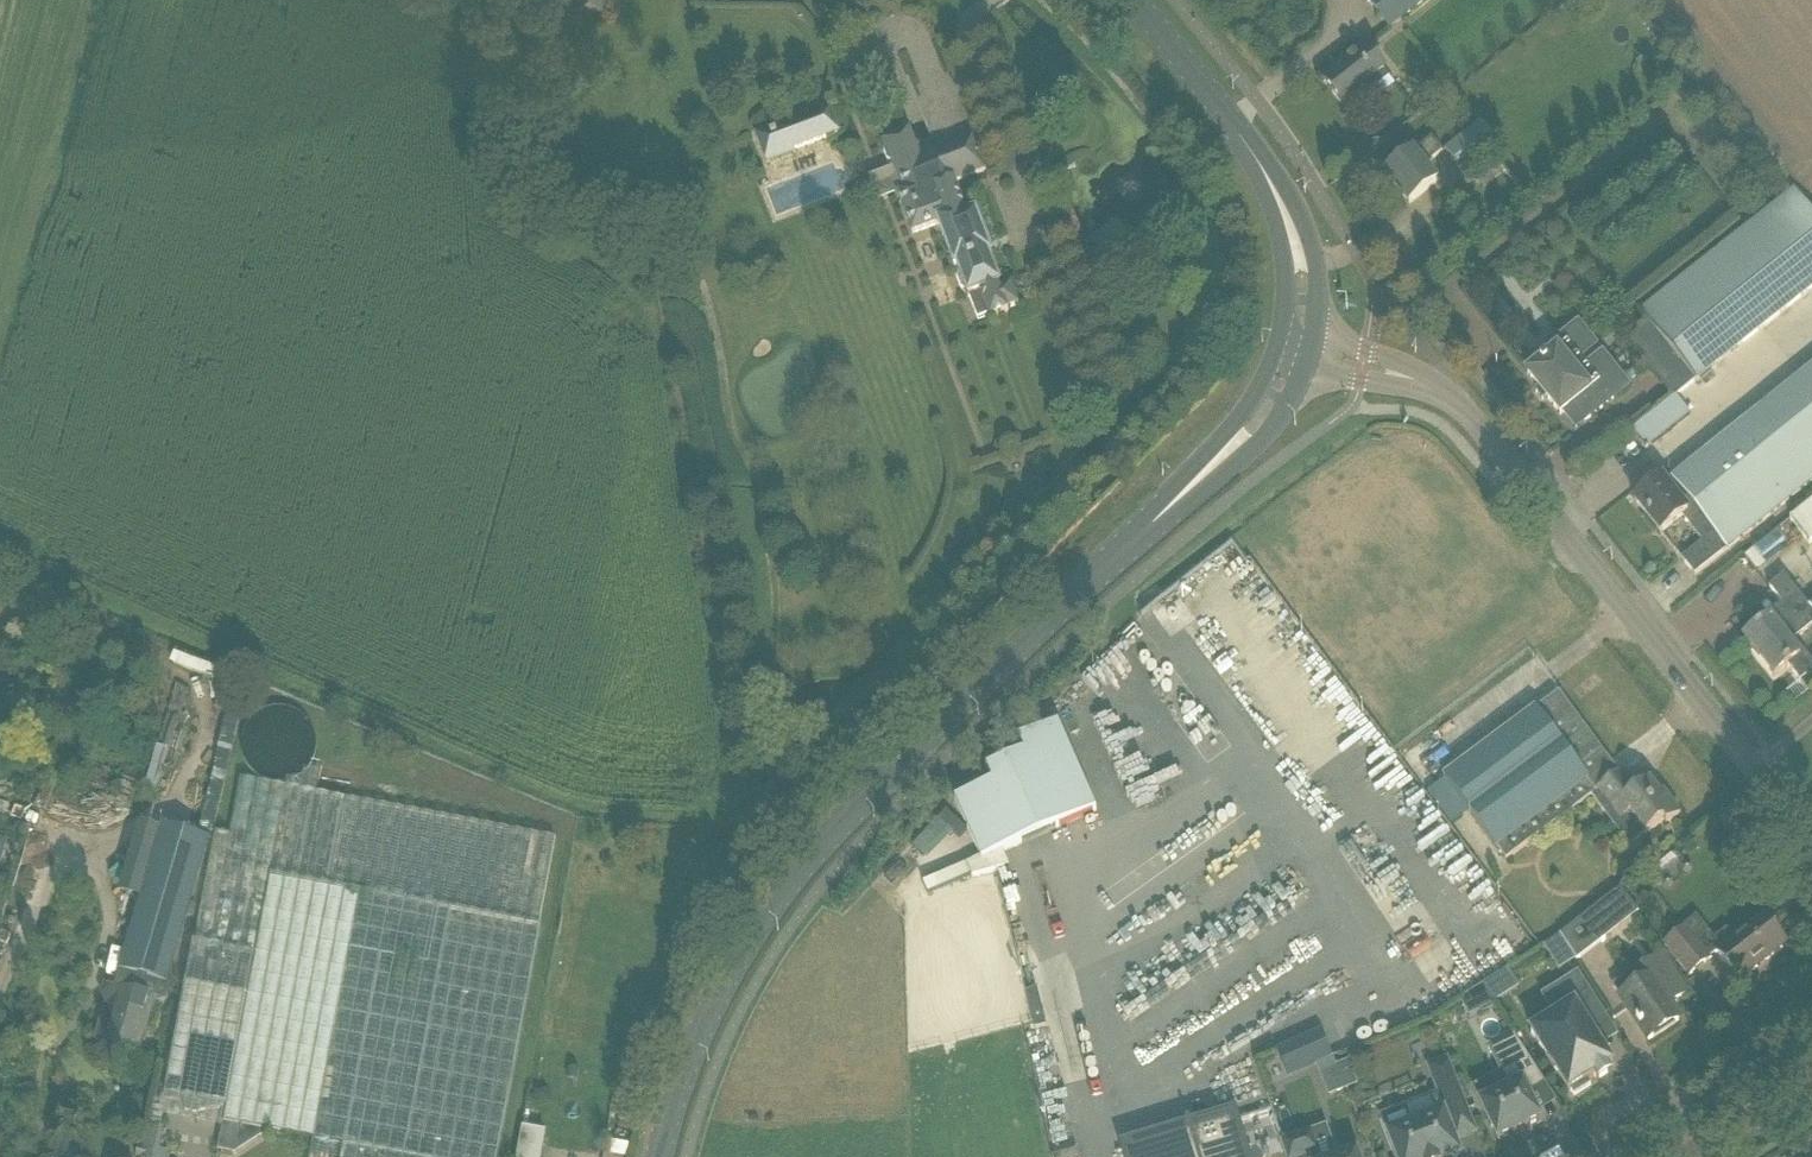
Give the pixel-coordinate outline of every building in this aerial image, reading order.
[(1390,31),(1430,0),(1366,0),(1390,31)] [(1349,114),(1365,101),(1359,93),(1385,72),(1365,47),(1323,80),(1349,114)] [(1431,90),(1436,93),(1442,90),(1443,84),(1439,79),(1433,79),(1429,84),(1431,90)] [(831,106),(755,135),(767,166),(797,155),(795,150),(841,133),(831,106)] [(1481,122),(1447,150),(1465,173),(1500,145),(1481,122)] [(910,133),(883,144),(901,191),(895,194),(913,236),(938,226),(953,272),(957,271),(968,300),(971,299),(979,320),(1019,305),(1011,284),(1001,288),(989,256),(992,255),(976,214),(968,217),(955,182),(986,171),(973,136),(919,157),(910,133)] [(1410,204),(1428,189),(1437,183),(1425,168),(1443,153),(1432,140),(1415,154),(1414,152),(1386,175),(1410,204)] [(1641,311),(1640,311),(1650,324),(1628,342),(1674,399),(1811,288),(1811,210),(1794,188),(1641,311)] [(1573,406),(1586,422),(1629,387),(1603,354),(1587,367),(1563,337),(1536,359),(1541,365),(1528,375),(1561,416),(1573,406)] [(1653,485),(1635,500),(1661,534),(1684,515),(1695,529),(1693,530),(1702,542),(1682,559),(1695,576),(1811,482),(1811,372),(1675,481),(1685,493),(1676,500),(1660,480),(1653,485)] [(1647,444),(1695,415),(1683,396),(1635,425),(1647,444)] [(1791,520),(1811,545),(1811,544),(1811,503),(1791,520)] [(1810,607),(1784,575),(1769,587),(1785,607),(1744,640),(1774,677),(1789,666),(1800,681),(1811,672),(1811,663),(1794,641),(1811,627),(1811,605),(1810,607)] [(1559,693),(1540,707),(1444,779),(1506,861),(1595,795),(1584,782),(1588,779),(1579,768),(1602,750),(1559,693)] [(982,862),(983,862),(988,874),(1005,869),(999,855),(1097,811),(1068,747),(1058,725),(1019,742),(1025,755),(988,771),(993,785),(956,801),(965,823),(982,862)] [(1630,813),(1647,835),(1664,822),(1667,826),(1681,816),(1664,794),(1661,796),(1651,783),(1653,781),(1652,780),(1636,792),(1622,772),(1620,774),(1602,750),(1579,768),(1588,779),(1584,782),(1595,795),(1597,793),(1619,822),(1630,813)] [(166,1096),(185,1100),(185,1102),(186,1113),(226,1109),(223,1129),(219,1151),(236,1154),(265,1136),(266,1131),(313,1141),(310,1156),(499,1156),(543,927),(538,927),(555,839),(346,798),(242,779),(231,834),(216,832),(190,972),(166,1096)] [(960,839),(968,831),(947,811),(912,847),(924,858),(937,844),(950,830),(960,839)] [(162,826),(116,983),(105,980),(102,991),(105,999),(94,1043),(141,1055),(155,1000),(167,1004),(172,986),(168,985),(210,840),(162,826)] [(1621,887),(1560,934),(1575,958),(1637,911),(1621,887)] [(1786,945),(1763,916),(1717,952),(1740,981),(1786,945)] [(1663,944),(1688,975),(1709,959),(1684,927),(1663,944)] [(1560,934),(1543,946),(1557,969),(1575,958),(1560,934)] [(1633,973),(1634,974),(1615,987),(1622,998),(1636,1021),(1649,1041),(1679,1021),(1668,1005),(1687,993),(1662,955),(1633,973)] [(1555,1016),(1531,1032),(1536,1041),(1569,1093),(1571,1092),(1574,1097),(1591,1086),(1588,1081),(1595,1077),(1597,1081),(1610,1073),(1608,1069),(1613,1065),(1589,1026),(1605,1016),(1578,974),(1551,991),(1564,1012),(1556,1017),(1555,1016)] [(1470,995),(1481,1012),(1493,1006),(1481,988),(1470,995)] [(1501,1073),(1472,1087),(1480,1104),(1498,1142),(1513,1135),(1514,1136),(1527,1129),(1526,1128),(1541,1121),(1528,1095),(1545,1085),(1513,1035),(1488,1047),(1501,1073)] [(1455,1142),(1476,1133),(1446,1058),(1445,1059),(1446,1061),(1428,1068),(1439,1095),(1405,1108),(1412,1126),(1387,1136),(1396,1156),(1461,1156),(1455,1142)] [(1338,1065),(1347,1090),(1358,1086),(1349,1061),(1339,1065),(1338,1065)] [(1329,1097),(1347,1090),(1338,1065),(1319,1072),(1320,1075),(1329,1097)] [(622,1114),(619,1126),(631,1129),(634,1116),(622,1114)] [(1131,1150),(1133,1156),(1242,1156),(1230,1119),(1131,1150)] [(153,1148),(157,1128),(147,1127),(142,1147),(138,1147),(136,1156),(151,1156),(153,1148)] [(166,1130),(157,1128),(153,1148),(162,1150),(166,1130)] [(517,1156),(542,1156),(546,1133),(522,1129),(517,1156)] [(1312,1135),(1284,1144),(1289,1156),(1319,1156),(1312,1135)] [(162,1150),(153,1148),(151,1156),(168,1156),(169,1154),(161,1152),(162,1150)]
